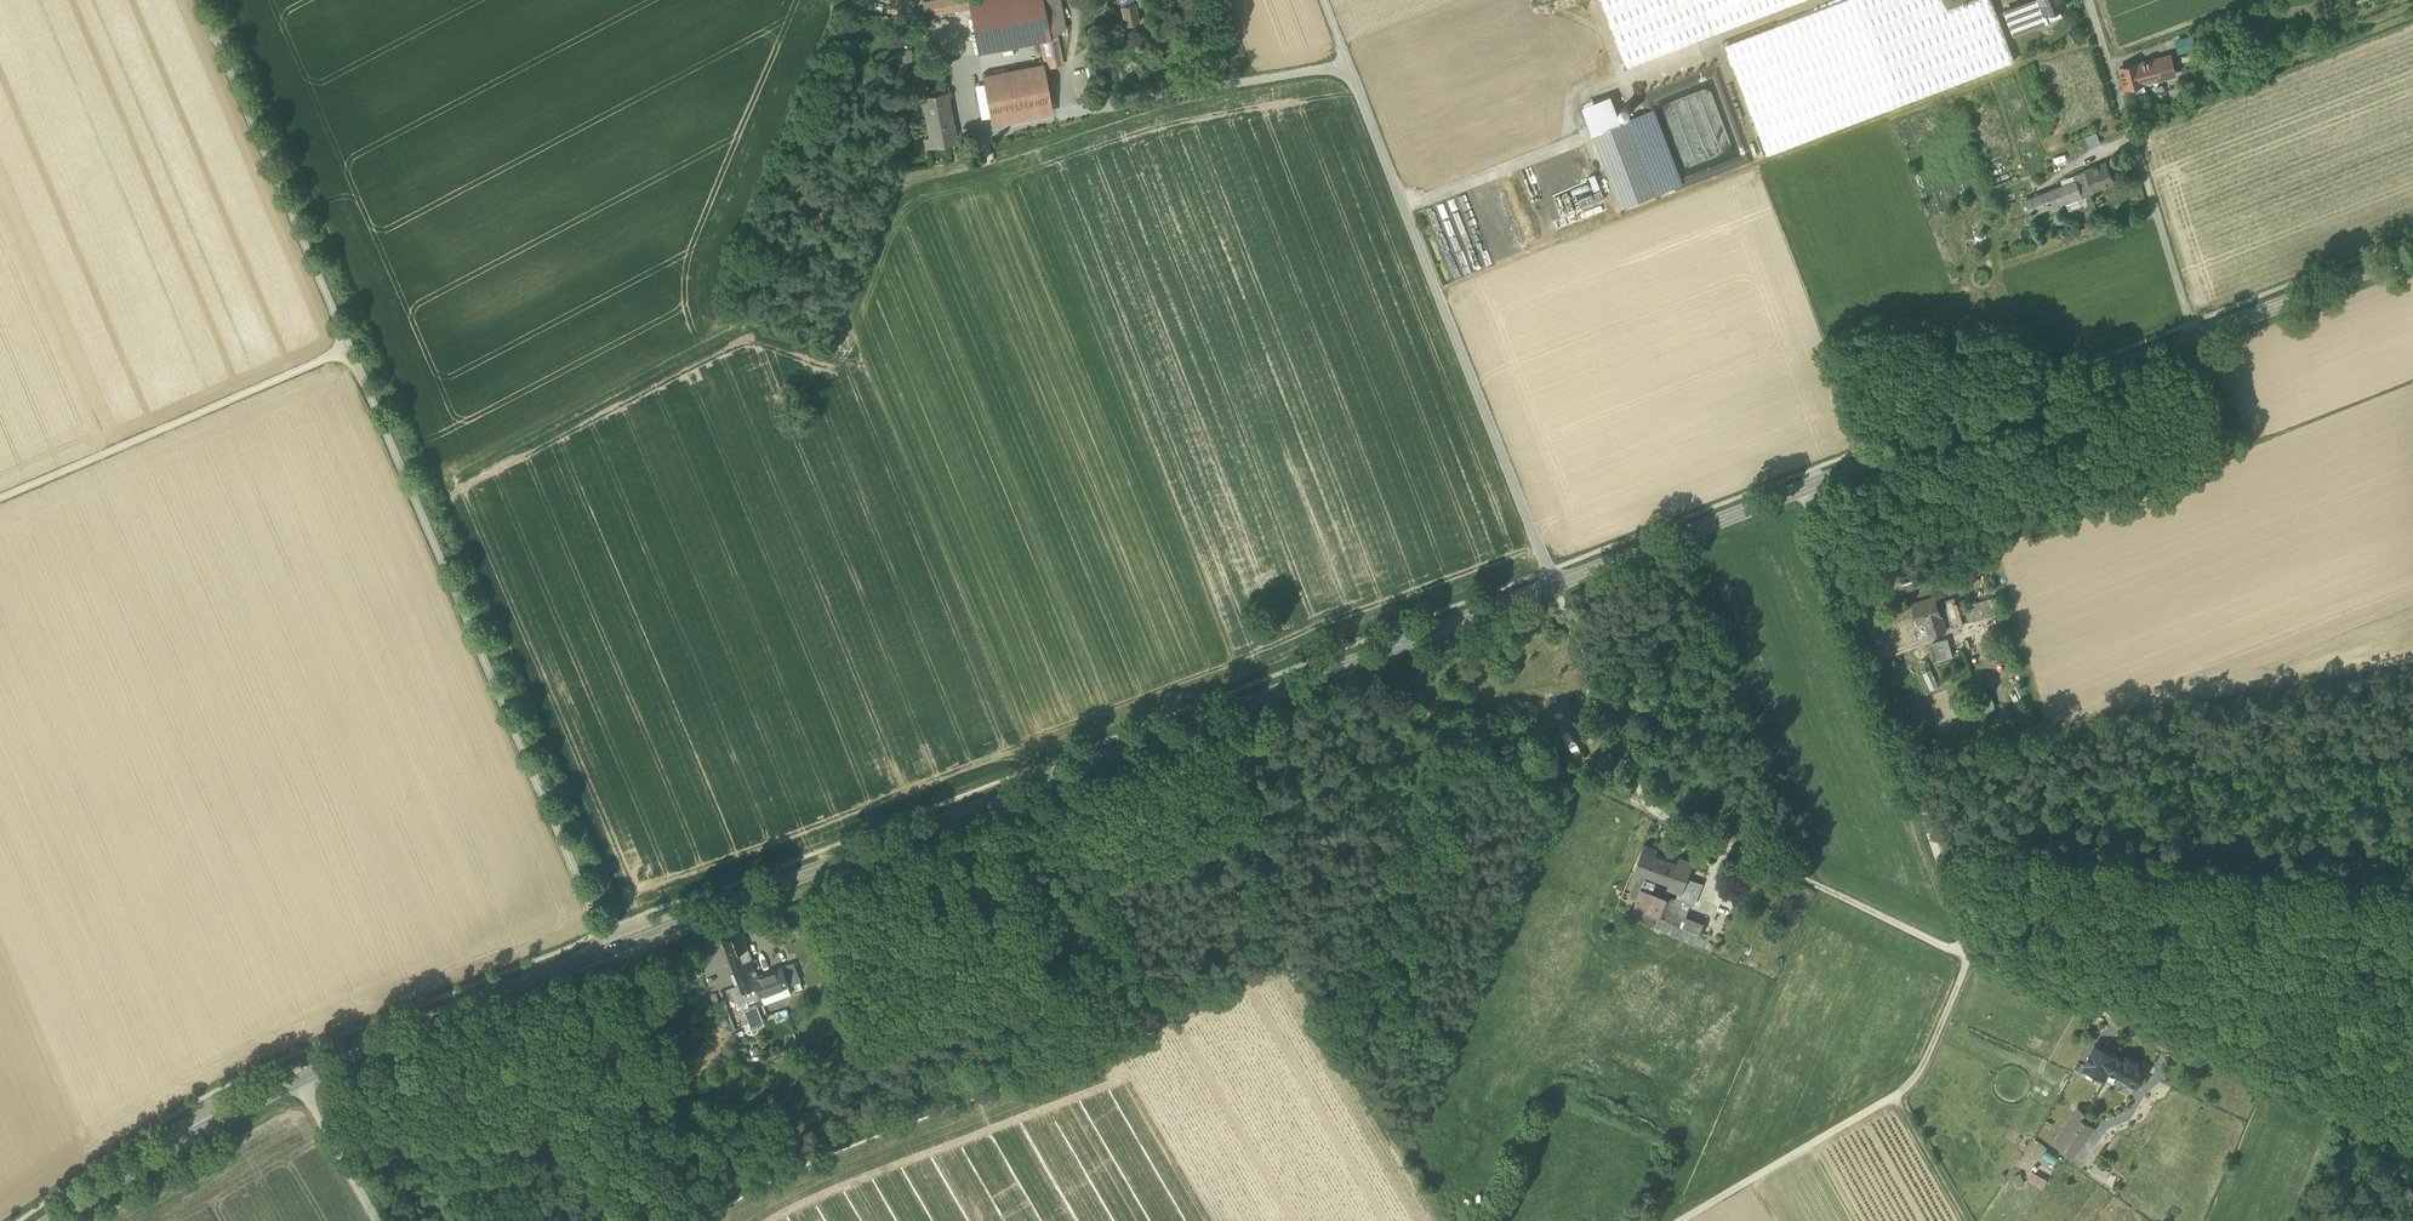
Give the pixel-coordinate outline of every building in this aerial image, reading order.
[(971,10),(970,1),(970,0),(951,0),(924,5),(927,18),(971,10)] [(970,1),(971,10),(980,57),(1042,45),(1042,43),(1052,41),(1050,34),(1044,0),(977,0),(970,1)] [(1050,34),(1067,31),(1061,0),(1044,0),(1050,34)] [(1627,66),(1801,0),(1602,0),(1627,66)] [(1768,154),(2015,60),(1992,0),(1973,0),(1946,10),(1943,0),(1842,0),(1726,44),(1768,154)] [(1946,10),(1973,0),(1943,0),(1946,10)] [(2046,14),(2045,14),(2039,0),(2030,0),(2003,10),(2013,36),(2049,22),(2046,14)] [(2045,14),(2046,14),(2065,6),(2063,0),(2039,0),(2045,14)] [(1139,22),(1135,3),(1121,6),(1125,24),(1139,22)] [(2207,41),(2209,48),(2216,45),(2214,39),(2207,41)] [(1042,45),(1047,70),(1064,67),(1059,40),(1052,41),(1042,43),(1042,45)] [(2125,87),(2132,86),(2143,83),(2145,82),(2143,75),(2156,72),(2158,79),(2174,75),(2169,55),(2120,68),(2125,87)] [(984,78),(993,123),(1053,112),(1045,67),(984,78)] [(1655,87),(1674,147),(1695,140),(1700,158),(1742,145),(1718,71),(1716,72),(1715,70),(1691,78),(1691,76),(1655,87)] [(2143,75),(2145,82),(2158,79),(2156,72),(2143,75)] [(2145,90),(2143,83),(2132,86),(2134,94),(2145,90)] [(2170,88),(2172,94),(2181,92),(2182,96),(2187,95),(2184,85),(2170,88)] [(2172,94),(2175,104),(2188,101),(2187,95),(2182,96),(2181,92),(2172,94)] [(924,99),(933,151),(957,146),(948,95),(924,99)] [(1583,106),(1593,132),(1621,122),(1611,95),(1583,106)] [(1622,106),(1620,109),(1621,113),(1624,116),(1628,115),(1630,112),(1629,108),(1626,106),(1622,106)] [(1628,119),(1657,193),(1682,183),(1653,109),(1628,119)] [(1657,193),(1628,119),(1621,122),(1593,132),(1622,207),(1657,193)] [(2086,135),(2091,147),(2102,142),(2097,131),(2086,135)] [(2085,170),(2093,190),(2114,182),(2107,162),(2085,170)] [(2075,180),(2057,187),(2059,194),(2062,193),(2065,202),(2066,203),(2094,192),(2093,190),(2085,170),(2073,175),(2075,180)] [(1590,175),(1595,189),(1602,187),(1596,173),(1590,175)] [(2031,214),(2065,202),(2062,193),(2059,194),(2057,187),(2025,199),(2031,214)] [(1582,205),(1606,198),(1603,190),(1580,197),(1582,205)] [(1559,210),(1572,209),(1571,194),(1558,195),(1559,210)] [(1957,607),(1961,624),(1970,621),(1966,606),(1963,596),(1950,600),(1952,609),(1957,607)] [(1987,600),(1991,615),(2002,612),(1998,597),(1987,600)] [(1925,621),(1930,637),(1946,632),(1936,598),(1912,605),(1917,624),(1925,621)] [(1966,606),(1970,621),(1991,615),(1987,600),(1966,606)] [(1947,638),(1942,639),(1948,659),(1953,657),(1947,638)] [(1938,662),(1948,659),(1942,639),(1932,642),(1938,662)] [(1931,668),(1923,672),(1931,689),(1939,685),(1931,668)] [(1981,698),(1985,710),(1995,707),(1991,695),(1981,698)] [(1572,752),(1577,761),(1586,755),(1568,724),(1575,721),(1572,716),(1578,713),(1574,706),(1556,716),(1560,723),(1558,724),(1574,751),(1572,752)] [(1585,733),(1588,739),(1602,732),(1599,726),(1585,733)] [(1642,920),(1686,938),(1694,920),(1685,917),(1691,903),(1681,900),(1680,903),(1652,892),(1657,877),(1671,882),(1669,887),(1680,890),(1678,895),(1692,900),(1695,902),(1702,884),(1686,878),(1692,862),(1680,858),(1678,862),(1678,863),(1653,854),(1655,849),(1644,844),(1633,873),(1638,874),(1644,876),(1642,883),(1636,881),(1631,895),(1633,896),(1633,897),(1636,899),(1630,915),(1642,920)] [(1644,876),(1638,874),(1636,881),(1642,883),(1644,876)] [(1692,900),(1678,895),(1677,898),(1681,900),(1691,903),(1692,900)] [(1636,899),(1633,897),(1628,914),(1630,915),(1636,899)] [(1686,938),(1696,942),(1703,924),(1694,920),(1686,938)] [(722,939),(728,954),(746,947),(741,932),(740,932),(722,939)] [(746,1000),(760,994),(753,977),(757,976),(746,947),(728,954),(735,973),(732,974),(733,978),(737,976),(746,1000)] [(781,966),(788,984),(799,979),(793,961),(781,966)] [(781,966),(757,976),(753,977),(760,994),(760,995),(788,984),(781,966)] [(741,1010),(747,1026),(757,1022),(751,1007),(741,1010)] [(2095,1044),(2084,1066),(2105,1077),(2108,1070),(2117,1074),(2137,1084),(2144,1069),(2135,1064),(2137,1060),(2126,1054),(2124,1058),(2095,1044)] [(2108,1070),(2105,1077),(2104,1079),(2113,1083),(2117,1074),(2108,1070)] [(2054,1142),(2073,1157),(2095,1128),(2086,1121),(2090,1116),(2080,1108),(2054,1142)] [(2110,1171),(2095,1161),(2090,1168),(2106,1178),(2110,1171)] [(2025,1184),(2021,1172),(2013,1175),(2017,1186),(2025,1184)]
